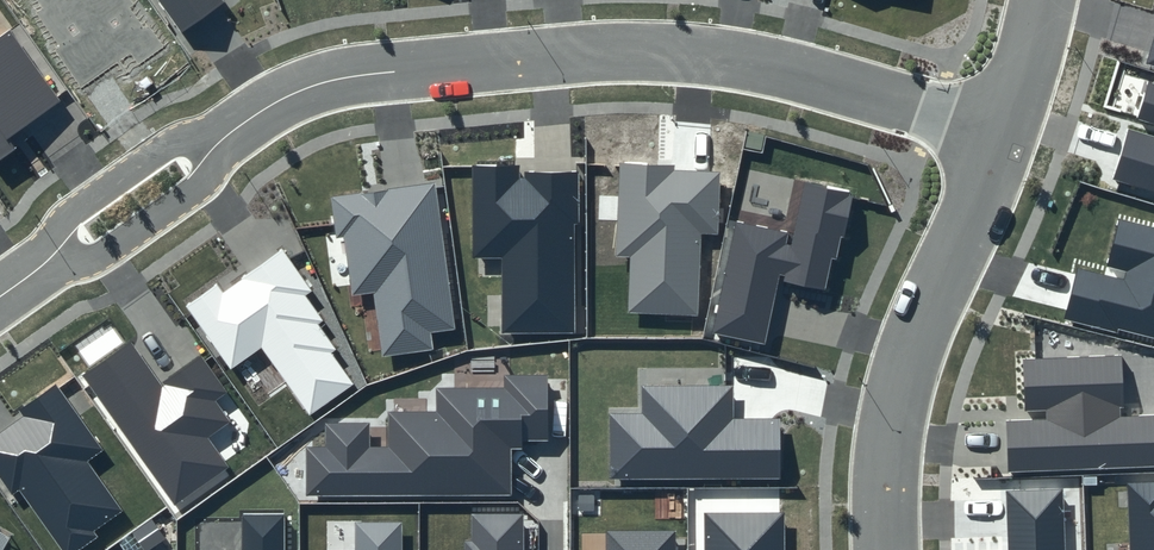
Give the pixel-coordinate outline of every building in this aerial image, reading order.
[(43,8),(36,13),(59,46),(54,50),(80,87),(118,62),(127,74),(165,47),(131,0),(37,0),(43,8)] [(182,33),(224,2),(222,0),(159,0),(182,33)] [(16,148),(9,138),(60,102),(10,31),(0,37),(0,159),(16,148)] [(1146,64),(1153,66),(1153,36),(1146,64)] [(1148,82),(1138,119),(1153,124),(1153,84),(1148,82)] [(1130,129),(1114,180),(1153,192),(1153,136),(1130,129)] [(721,169),(620,164),(616,257),(631,258),(628,313),(698,316),(701,234),(719,235),(721,169)] [(576,169),(472,169),(473,258),(502,258),(500,333),(576,334),(576,169)] [(433,182),(331,197),(337,238),(344,238),(351,296),(374,293),(382,358),(435,350),(432,332),(455,329),(433,182)] [(793,233),(736,221),(711,333),(765,345),(779,280),(829,291),(852,194),(803,184),(793,233)] [(1120,219),(1105,276),(1076,269),(1064,318),(1153,341),(1153,228),(1120,219)] [(217,284),(186,305),(231,370),(261,348),(310,415),(354,385),(331,353),(336,350),(318,325),(324,321),(306,296),(311,292),(281,249),(223,293),(217,284)] [(129,342),(83,375),(175,504),(228,466),(206,439),(230,422),(215,402),(228,393),(200,357),(160,385),(129,342)] [(1024,359),(1026,420),(1005,422),(1008,473),(1153,467),(1153,415),(1123,416),(1122,356),(1024,359)] [(325,447),(305,447),(306,496),(510,495),(511,445),(548,444),(547,375),(503,375),(503,388),(435,388),(435,413),(388,413),(388,448),(368,447),(368,423),(325,423),(325,447)] [(0,433),(0,477),(13,495),(19,492),(60,549),(75,549),(125,514),(87,462),(102,451),(56,385),(19,412),(23,417),(0,433)] [(642,414),(609,414),(610,479),(781,479),(780,418),(733,419),(733,385),(641,385),(642,414)] [(1127,484),(1130,549),(1153,549),(1153,482),(1127,484)] [(1006,491),(1008,549),(1066,549),(1063,489),(1006,491)] [(284,513),(242,514),(242,549),(284,549),(284,513)] [(704,513),(704,549),(786,549),(784,513),(704,513)] [(471,514),(471,541),(464,541),(464,549),(522,549),(522,514),(471,514)] [(403,523),(354,523),(356,549),(403,549),(403,523)] [(674,531),(605,532),(605,549),(674,549),(674,531)]
